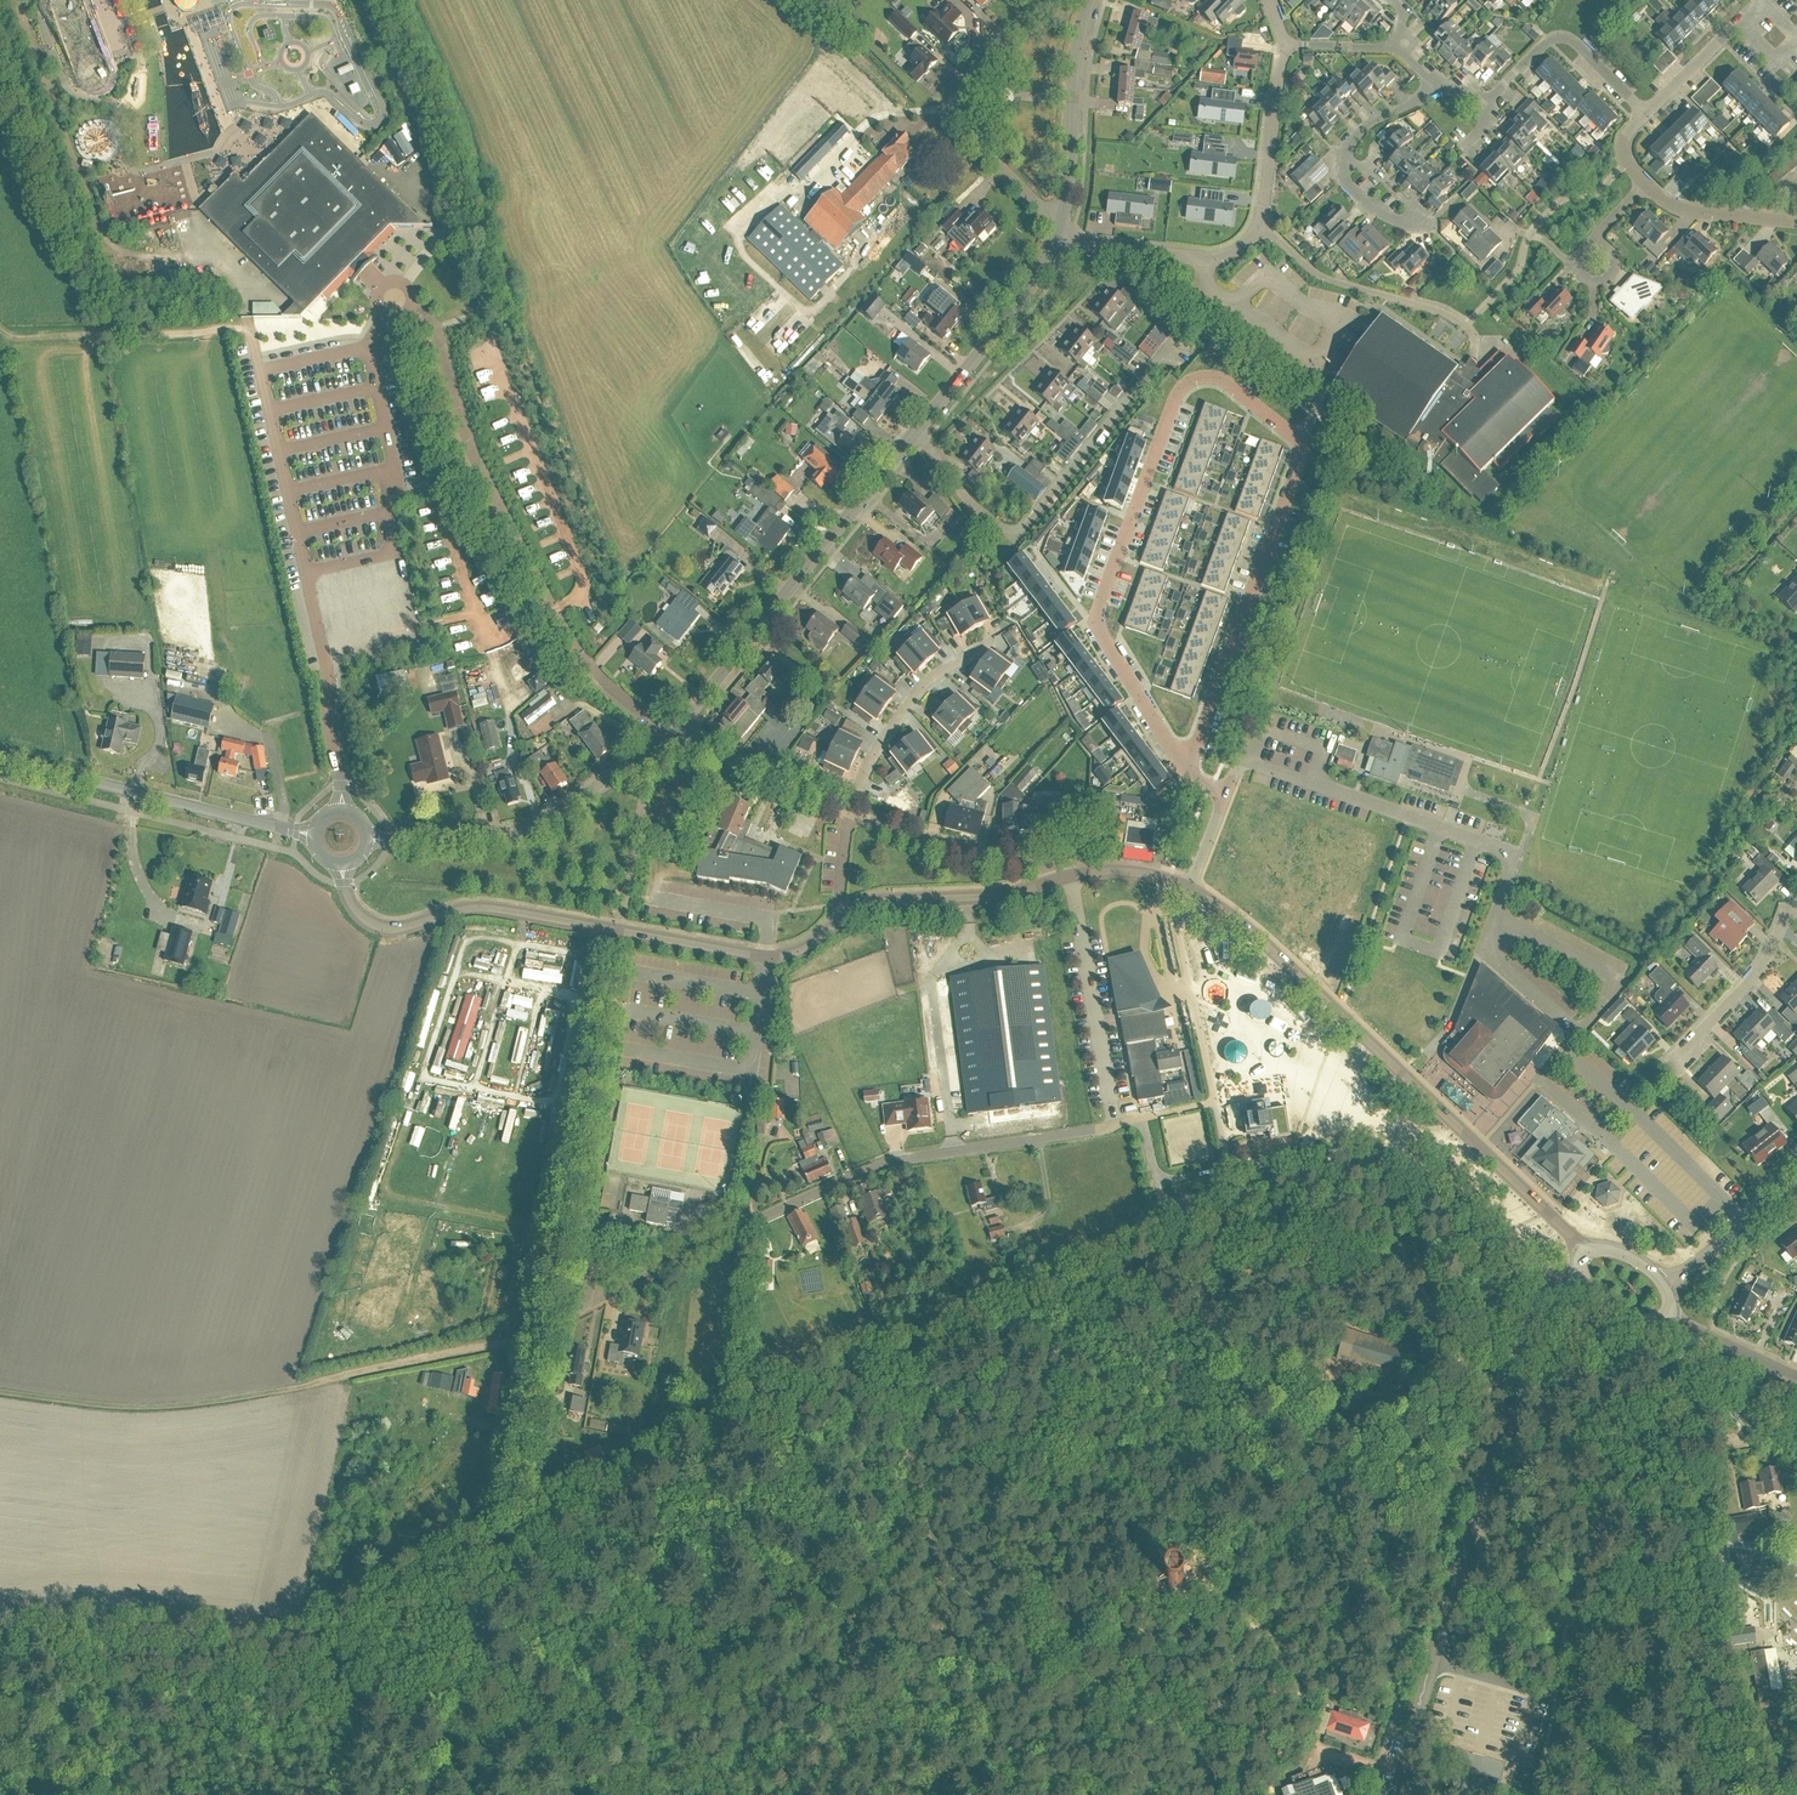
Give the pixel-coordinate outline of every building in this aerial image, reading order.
[(982,8),(989,0),(973,0),(982,8)] [(1238,0),(1222,0),(1217,6),(1211,0),(1210,0),(1198,13),(1210,24),(1215,19),(1222,25),(1232,14),(1236,18),(1239,18),(1244,12),(1244,10),(1240,6),(1242,4),(1238,0)] [(1283,2),(1292,10),(1300,1),(1299,0),(1286,0),(1283,2)] [(1305,3),(1303,5),(1310,12),(1321,1),(1319,0),(1308,0),(1305,3)] [(1346,0),(1328,0),(1324,5),(1334,14),(1332,15),(1346,0)] [(1332,15),(1343,25),(1344,23),(1360,6),(1362,4),(1365,0),(1356,0),(1354,3),(1350,0),(1346,0),(1332,15)] [(1431,5),(1426,10),(1430,14),(1444,0),(1426,0),(1431,5)] [(1430,14),(1436,20),(1435,21),(1439,25),(1456,7),(1450,2),(1452,0),(1444,0),(1430,14)] [(1471,0),(1466,5),(1476,15),(1481,10),(1471,0)] [(1649,5),(1656,12),(1662,7),(1656,0),(1654,0),(1649,5)] [(1690,0),(1680,0),(1683,3),(1684,3),(1687,6),(1680,14),(1695,29),(1707,17),(1690,0)] [(1707,17),(1719,5),(1714,0),(1690,0),(1707,17)] [(1365,10),(1360,6),(1344,23),(1354,32),(1363,22),(1369,26),(1378,16),(1373,11),(1375,9),(1370,5),(1365,10)] [(937,14),(924,28),(945,47),(958,34),(951,27),(961,17),(950,6),(939,16),(937,14)] [(1488,17),(1481,10),(1476,15),(1483,22),(1488,17)] [(1665,12),(1659,18),(1683,41),(1695,29),(1680,14),(1672,21),(1669,17),(1665,12)] [(897,13),(888,21),(910,42),(918,33),(897,13)] [(1196,14),(1191,20),(1194,24),(1195,25),(1201,19),(1196,14)] [(1158,22),(1134,15),(1129,32),(1143,36),(1146,26),(1156,29),(1158,22)] [(1642,33),(1653,23),(1646,16),(1636,25),(1642,33)] [(1683,41),(1659,18),(1654,23),(1659,27),(1663,30),(1655,38),(1660,43),(1655,48),(1663,55),(1667,52),(1668,51),(1670,53),(1683,41)] [(1105,49),(1117,53),(1128,24),(1116,19),(1105,49)] [(1496,20),(1492,25),(1498,30),(1506,22),(1496,20)] [(1438,54),(1460,32),(1450,23),(1434,39),(1439,45),(1434,50),(1438,54)] [(1293,35),(1300,30),(1294,24),(1288,29),(1293,35)] [(1129,32),(1125,48),(1138,52),(1135,62),(1174,69),(1176,59),(1153,54),(1153,55),(1149,54),(1150,48),(1140,45),(1143,36),(1129,32)] [(1464,36),(1460,32),(1438,54),(1448,64),(1469,41),(1463,46),(1459,42),(1464,36)] [(1194,34),(1189,43),(1199,49),(1204,40),(1194,34)] [(1255,72),(1257,55),(1240,53),(1242,42),(1228,40),(1226,58),(1234,59),(1233,69),(1255,72)] [(1469,41),(1448,64),(1452,68),(1457,62),(1463,67),(1479,50),(1478,50),(1469,41)] [(1479,50),(1463,67),(1463,68),(1466,65),(1469,68),(1474,63),(1480,69),(1486,62),(1490,66),(1492,66),(1494,64),(1501,70),(1511,59),(1499,48),(1496,52),(1486,42),(1478,50),(1479,50)] [(907,74),(917,84),(923,76),(925,77),(938,63),(922,48),(921,49),(915,43),(911,47),(910,45),(907,48),(909,50),(907,51),(914,57),(909,63),(913,67),(907,74)] [(1667,52),(1663,55),(1662,57),(1671,67),(1676,62),(1667,52)] [(1662,57),(1657,62),(1666,72),(1671,67),(1662,57)] [(1564,73),(1551,60),(1536,75),(1544,84),(1537,91),(1543,96),(1550,90),(1549,88),(1564,73)] [(1666,72),(1657,62),(1652,67),(1661,77),(1666,72)] [(1120,72),(1119,89),(1133,90),(1134,80),(1144,81),(1144,74),(1153,75),(1153,77),(1172,80),(1173,71),(1154,67),(1154,66),(1135,63),(1134,73),(1120,72)] [(1361,67),(1356,71),(1373,88),(1372,89),(1378,94),(1384,88),(1385,89),(1394,80),(1384,70),(1379,75),(1372,67),(1366,73),(1361,67)] [(1373,88),(1356,71),(1341,86),(1350,95),(1351,97),(1356,91),(1368,103),(1373,99),(1368,93),(1372,89),(1373,88)] [(1576,86),(1564,73),(1549,88),(1550,90),(1556,96),(1549,103),(1555,109),(1562,102),(1561,101),(1576,86)] [(1733,100),(1748,85),(1737,75),(1722,89),(1729,96),(1722,104),(1726,109),(1734,101),(1733,100)] [(1350,95),(1341,86),(1334,78),(1324,88),(1325,90),(1347,112),(1351,108),(1344,101),(1350,95)] [(1711,81),(1706,86),(1715,96),(1721,90),(1711,81)] [(1733,100),(1734,101),(1740,107),(1732,114),(1736,119),(1744,111),(1743,110),(1758,96),(1748,85),(1733,100)] [(1588,97),(1576,86),(1561,101),(1562,102),(1569,109),(1562,116),(1567,122),(1575,114),(1574,113),(1577,110),(1576,109),(1588,97)] [(1715,96),(1706,86),(1701,91),(1711,100),(1715,96)] [(1119,89),(1118,106),(1132,107),(1132,106),(1136,107),(1142,107),(1142,101),(1133,100),(1133,90),(1119,89)] [(1347,112),(1325,90),(1316,99),(1333,115),(1338,110),(1343,116),(1347,112)] [(1204,119),(1241,123),(1243,107),(1234,106),(1235,94),(1212,91),(1211,104),(1205,103),(1204,119)] [(1701,91),(1696,95),(1706,105),(1711,100),(1701,91)] [(1167,94),(1158,103),(1163,108),(1172,99),(1167,94)] [(1588,98),(1588,97),(1576,109),(1577,110),(1585,118),(1578,125),(1583,131),(1590,124),(1589,123),(1604,108),(1591,94),(1588,98)] [(1706,105),(1696,95),(1691,101),(1700,110),(1706,105)] [(1743,110),(1744,111),(1750,117),(1742,124),(1746,129),(1754,121),(1753,121),(1768,106),(1758,96),(1743,110)] [(1333,115),(1316,99),(1312,103),(1315,105),(1309,111),(1307,108),(1301,113),(1324,137),(1333,128),(1332,127),(1338,121),(1333,115)] [(1281,108),(1286,113),(1293,106),(1288,101),(1281,108)] [(1515,117),(1509,124),(1535,148),(1535,147),(1532,145),(1536,141),(1531,135),(1536,130),(1535,129),(1541,124),(1535,118),(1536,117),(1541,112),(1529,101),(1524,105),(1514,116),(1515,117)] [(1547,102),(1542,107),(1548,114),(1554,108),(1547,102)] [(1753,121),(1754,121),(1760,127),(1752,135),(1756,139),(1764,132),(1763,131),(1778,116),(1768,106),(1753,121)] [(1144,107),(1142,107),(1136,107),(1135,121),(1143,121),(1144,107)] [(1617,120),(1604,108),(1589,123),(1590,124),(1597,131),(1590,138),(1596,143),(1603,136),(1602,135),(1617,120)] [(1691,112),(1681,122),(1696,137),(1697,136),(1702,130),(1710,138),(1715,134),(1706,125),(1705,126),(1691,112)] [(1715,117),(1710,112),(1706,116),(1711,121),(1715,117)] [(1559,114),(1554,119),(1561,126),(1566,121),(1559,114)] [(390,229),(433,229),(433,227),(432,227),(432,228),(425,228),(356,160),(312,116),(271,158),(270,158),(259,169),(255,173),(250,178),(243,185),(235,177),(218,194),(200,212),(304,315),(300,318),(283,319),(283,318),(282,318),(282,319),(301,319),(357,262),(390,229)] [(1763,131),(1764,132),(1770,138),(1762,145),(1766,149),(1789,127),(1778,116),(1763,131)] [(1696,137),(1681,122),(1671,133),(1685,147),(1686,146),(1692,141),(1700,148),(1704,144),(1697,136),(1696,137)] [(1535,148),(1509,124),(1505,128),(1511,133),(1505,139),(1506,140),(1524,157),(1525,158),(1535,148)] [(849,133),(841,125),(793,174),(801,182),(849,133)] [(1431,139),(1439,132),(1432,125),(1424,132),(1431,139)] [(1406,147),(1413,140),(1403,130),(1393,140),(1388,135),(1378,145),(1383,150),(1381,152),(1385,156),(1390,151),(1396,156),(1406,147)] [(1297,133),(1291,140),(1297,147),(1304,140),(1297,133)] [(1671,133),(1661,143),(1675,157),(1676,157),(1682,151),(1690,158),(1691,157),(1696,163),(1700,160),(1686,146),(1685,147),(1671,133)] [(406,158),(414,153),(402,134),(394,138),(406,158)] [(781,207),(748,241),(810,302),(843,267),(820,245),(824,242),(835,253),(866,221),(859,215),(873,200),(895,177),(894,175),(899,170),(900,172),(915,157),(907,149),(909,146),(907,143),(908,142),(903,137),(902,138),(901,136),(883,155),(884,156),(879,161),(878,160),(873,165),(841,197),(835,191),(804,223),(813,232),(810,235),(781,207)] [(1437,136),(1433,141),(1436,144),(1441,139),(1437,136)] [(84,138),(65,145),(67,151),(86,145),(84,138)] [(1524,157),(1506,140),(1501,145),(1499,143),(1495,148),(1500,153),(1496,158),(1494,156),(1494,157),(1511,173),(1512,174),(1522,164),(1519,162),(1524,157)] [(1447,153),(1454,146),(1449,141),(1442,148),(1447,153)] [(398,168),(406,163),(392,142),(384,147),(398,168)] [(1661,143),(1650,154),(1664,168),(1672,161),(1679,169),(1684,164),(1676,157),(1675,157),(1661,143)] [(1233,178),(1235,161),(1226,160),(1227,148),(1204,145),(1202,157),(1197,156),(1195,173),(1233,178)] [(1716,155),(1720,150),(1716,146),(1712,150),(1716,155)] [(1312,152),(1307,147),(1301,154),(1306,159),(1312,152)] [(1396,156),(1384,168),(1388,173),(1393,167),(1399,173),(1416,156),(1406,147),(1396,156)] [(1577,161),(1584,154),(1577,147),(1570,154),(1577,161)] [(1599,152),(1594,148),(1588,154),(1593,159),(1599,152)] [(1781,167),(1795,154),(1790,148),(1776,161),(1781,167)] [(73,163),(86,162),(86,154),(72,156),(73,163)] [(1416,156),(1399,173),(1404,178),(1397,185),(1401,189),(1425,165),(1416,156)] [(1555,166),(1545,156),(1540,161),(1548,168),(1542,174),(1553,184),(1563,174),(1560,171),(1559,172),(1553,167),(1555,166)] [(1460,157),(1455,163),(1460,169),(1466,164),(1460,157)] [(1511,173),(1494,157),(1488,162),(1483,157),(1478,161),(1481,163),(1476,168),(1479,172),(1482,175),(1473,184),(1480,190),(1488,181),(1499,191),(1506,185),(1502,181),(1511,173)] [(1327,173),(1313,158),(1290,179),(1305,194),(1302,197),(1310,206),(1323,194),(1315,185),(1327,173)] [(1430,171),(1425,165),(1401,189),(1405,193),(1411,188),(1421,198),(1442,177),(1443,176),(1449,170),(1448,168),(1441,176),(1436,170),(1432,170),(1430,171)] [(65,166),(64,173),(73,175),(75,168),(65,166)] [(1476,174),(1469,168),(1464,174),(1470,180),(1476,174)] [(1688,169),(1677,180),(1684,187),(1695,176),(1688,169)] [(1443,176),(1442,177),(1421,198),(1426,193),(1431,199),(1426,204),(1431,209),(1433,206),(1438,212),(1448,202),(1443,196),(1453,186),(1453,185),(1454,183),(1449,178),(1447,180),(1443,176)] [(1545,193),(1546,193),(1554,186),(1547,180),(1545,182),(1543,179),(1537,185),(1545,193)] [(1478,190),(1474,186),(1472,184),(1467,190),(1472,196),(1478,190)] [(841,185),(836,190),(841,196),(846,190),(841,185)] [(96,219),(131,223),(135,191),(99,187),(96,219)] [(1223,206),(1224,194),(1201,191),(1199,203),(1189,202),(1187,219),(1225,224),(1228,207),(1223,206)] [(1540,200),(1532,193),(1526,200),(1533,207),(1540,200)] [(1150,201),(1110,196),(1108,212),(1116,213),(1115,226),(1141,229),(1143,216),(1148,217),(1150,201)] [(1410,214),(1423,211),(1421,199),(1408,201),(1410,214)] [(1319,225),(1324,230),(1320,234),(1322,236),(1318,240),(1328,250),(1344,234),(1339,229),(1348,220),(1336,208),(1319,225)] [(1468,209),(1453,224),(1461,232),(1457,235),(1467,245),(1465,247),(1482,263),(1500,245),(1488,232),(1489,230),(1468,209)] [(940,227),(947,234),(963,217),(956,210),(940,227)] [(991,224),(978,211),(958,231),(955,228),(947,237),(964,253),(977,240),(978,240),(986,232),(989,235),(995,229),(990,224),(991,224)] [(1512,211),(1508,216),(1513,221),(1518,216),(1512,211)] [(1637,220),(1636,222),(1637,225),(1633,228),(1648,241),(1642,247),(1657,261),(1667,250),(1658,243),(1667,233),(1647,214),(1644,217),(1641,217),(1638,218),(1637,220)] [(1357,229),(1353,232),(1339,246),(1355,263),(1361,257),(1369,266),(1388,248),(1368,228),(1362,233),(1357,229)] [(1682,239),(1671,252),(1666,257),(1669,260),(1674,254),(1683,262),(1685,264),(1688,265),(1691,265),(1693,265),(1696,264),(1698,261),(1703,267),(1717,252),(1698,235),(1689,245),(1682,239)] [(1307,257),(1314,250),(1307,243),(1300,249),(1307,257)] [(914,254),(919,258),(927,250),(922,245),(914,254)] [(1777,252),(1769,245),(1754,262),(1742,252),(1732,263),(1748,277),(1760,263),(1775,277),(1787,265),(1775,254),(1777,252)] [(1427,260),(1414,247),(1403,257),(1397,252),(1385,263),(1395,273),(1400,268),(1410,277),(1427,260)] [(919,276),(926,268),(909,254),(903,262),(919,276)] [(1655,267),(1650,263),(1643,270),(1648,275),(1655,267)] [(1655,269),(1651,276),(1658,281),(1661,276),(1659,271),(1655,269)] [(1375,272),(1369,278),(1374,284),(1378,281),(1378,276),(1375,272)] [(945,273),(941,278),(945,281),(949,277),(945,273)] [(913,285),(923,294),(928,287),(918,279),(913,285)] [(1613,294),(1616,297),(1610,303),(1620,312),(1621,310),(1632,320),(1643,308),(1645,310),(1651,303),(1650,303),(1661,290),(1659,288),(1633,279),(1621,292),(1618,289),(1613,294)] [(893,288),(882,302),(890,308),(901,294),(893,288)] [(925,308),(938,318),(952,330),(961,318),(955,313),(960,306),(945,294),(940,290),(925,308)] [(1108,290),(1099,301),(1118,316),(1125,322),(1130,315),(1140,302),(1126,291),(1120,299),(1108,290)] [(1526,304),(1530,307),(1525,312),(1533,320),(1534,319),(1541,326),(1548,318),(1552,321),(1556,317),(1557,318),(1559,318),(1561,318),(1563,318),(1564,316),(1565,314),(1565,312),(1564,310),(1563,309),(1571,301),(1558,290),(1543,306),(1536,300),(1532,297),(1526,304)] [(917,300),(908,293),(901,301),(910,308),(917,300)] [(859,312),(873,324),(886,308),(872,297),(859,312)] [(1099,301),(1090,313),(1115,333),(1116,333),(1125,322),(1118,316),(1099,301)] [(253,305),(253,316),(283,316),(283,315),(274,305),(253,305)] [(904,321),(916,331),(922,324),(910,314),(904,321)] [(952,330),(938,318),(935,322),(927,316),(922,322),(930,328),(929,329),(943,341),(952,330)] [(1511,365),(1500,352),(1479,373),(1467,365),(1465,368),(1460,364),(1457,369),(1381,317),(1329,393),(1440,468),(1472,499),(1474,497),(1483,505),(1499,488),(1483,472),(1493,464),(1500,471),(1534,438),(1538,441),(1558,421),(1547,411),(1554,403),(1516,364),(1511,365)] [(1157,330),(1168,339),(1176,328),(1165,320),(1157,330)] [(1579,341),(1570,355),(1579,361),(1572,371),(1583,378),(1590,368),(1589,366),(1595,357),(1598,359),(1601,355),(1602,355),(1604,356),(1606,355),(1608,354),(1609,352),(1609,350),(1609,348),(1608,347),(1607,346),(1613,337),(1599,327),(1586,346),(1579,341)] [(1103,349),(1077,329),(1068,340),(1087,355),(1093,348),(1099,353),(1103,349)] [(1109,333),(1106,338),(1110,341),(1114,337),(1109,333)] [(917,373),(930,357),(909,340),(896,356),(917,373)] [(1087,355),(1068,340),(1059,351),(1078,366),(1085,371),(1088,367),(1082,361),(1087,355)] [(1115,346),(1134,360),(1139,353),(1127,344),(1122,350),(1116,345),(1115,346)] [(1644,345),(1635,346),(1636,354),(1644,354),(1644,345)] [(1134,360),(1115,346),(1110,352),(1128,366),(1134,360)] [(828,373),(831,369),(824,363),(826,361),(818,354),(814,359),(821,366),(821,367),(828,373)] [(792,377),(800,368),(792,362),(784,371),(792,377)] [(1051,371),(1042,382),(1061,397),(1067,402),(1073,396),(1076,391),(1051,371)] [(870,383),(866,379),(856,372),(850,380),(859,387),(887,410),(898,396),(892,391),(898,383),(885,373),(879,381),(870,383)] [(327,387),(335,385),(334,373),(325,375),(327,387)] [(808,384),(802,377),(796,383),(802,389),(808,384)] [(863,426),(869,418),(876,423),(887,410),(859,387),(850,380),(848,379),(842,386),(854,394),(853,395),(857,399),(851,407),(858,412),(853,418),(863,426)] [(1042,382),(1033,394),(1052,409),(1052,408),(1059,413),(1062,409),(1056,404),(1061,397),(1042,382)] [(1096,383),(1091,389),(1103,398),(1108,392),(1096,383)] [(1122,392),(1114,386),(1109,393),(1117,399),(1122,392)] [(1103,398),(1091,389),(1086,396),(1097,405),(1103,398)] [(779,406),(788,396),(784,393),(782,395),(780,393),(777,397),(779,399),(775,403),(779,406)] [(1205,404),(1199,419),(1222,427),(1228,413),(1205,404)] [(1045,430),(1020,410),(1011,421),(1030,436),(1035,429),(1041,434),(1045,430)] [(860,447),(852,441),(853,440),(845,434),(845,435),(844,434),(846,431),(844,429),(850,422),(838,412),(833,418),(829,415),(815,432),(837,449),(851,459),(860,447)] [(1102,418),(1096,412),(1090,417),(1096,423),(1102,418)] [(329,427),(347,425),(346,414),(310,418),(311,426),(329,424),(329,427)] [(1138,415),(1135,422),(1143,424),(1146,418),(1138,415)] [(1199,419),(1194,433),(1217,441),(1222,427),(1199,419)] [(1011,421),(1002,432),(1015,442),(1021,447),(1028,452),(1031,447),(1025,442),(1030,436),(1011,421)] [(1065,421),(1060,428),(1071,437),(1077,430),(1065,421)] [(787,425),(786,437),(796,437),(797,426),(787,425)] [(1060,428),(1055,434),(1066,443),(1071,437),(1060,428)] [(1117,448),(1115,454),(1119,455),(1139,462),(1145,446),(1141,444),(1144,434),(1130,429),(1127,433),(1125,439),(1128,440),(1124,450),(1117,448)] [(724,431),(717,439),(723,443),(730,435),(724,431)] [(1194,433),(1189,447),(1212,456),(1217,441),(1194,433)] [(741,460),(755,443),(750,439),(736,456),(741,460)] [(977,439),(968,450),(987,465),(992,458),(999,463),(1002,459),(996,454),(977,439)] [(831,458),(816,446),(811,441),(798,456),(803,461),(816,473),(810,481),(820,490),(827,482),(832,486),(842,475),(834,468),(836,466),(829,460),(831,458)] [(1261,441),(1255,455),(1278,464),(1284,449),(1261,441)] [(716,459),(721,463),(736,446),(730,442),(716,459)] [(1024,456),(1028,452),(1021,447),(1015,442),(1012,446),(1024,456)] [(1189,447),(1184,462),(1207,470),(1212,456),(1189,447)] [(987,465),(968,450),(959,461),(973,472),(967,478),(979,488),(988,477),(982,472),(987,465)] [(1061,450),(1057,455),(1067,463),(1071,458),(1061,450)] [(1119,455),(1113,471),(1116,472),(1134,478),(1139,462),(1119,455)] [(1255,455),(1250,469),(1273,478),(1278,464),(1255,455)] [(1029,466),(1041,476),(1046,469),(1034,460),(1029,466)] [(1184,462),(1179,476),(1202,484),(1207,470),(1184,462)] [(1099,463),(1094,469),(1097,472),(1102,466),(1099,463)] [(1041,476),(1029,466),(1024,473),(1025,474),(1036,482),(1041,476)] [(1008,479),(1008,480),(1015,486),(1035,502),(1045,490),(1036,482),(1025,474),(1024,473),(1018,468),(1017,468),(1017,469),(1012,475),(1008,479)] [(1091,472),(1089,474),(1093,477),(1094,475),(1097,472),(1094,469),(1091,472)] [(1250,469),(1245,484),(1268,492),(1273,478),(1250,469)] [(1116,472),(1110,488),(1128,494),(1134,478),(1116,472)] [(1087,477),(1084,480),(1088,483),(1091,480),(1093,477),(1089,474),(1087,477)] [(1179,476),(1174,490),(1196,499),(1202,484),(1179,476)] [(795,491),(778,477),(769,487),(760,479),(759,481),(785,503),(795,491)] [(750,495),(758,485),(750,479),(744,486),(747,488),(744,490),(750,495)] [(1245,484),(1240,498),(1263,506),(1268,492),(1245,484)] [(750,495),(769,510),(755,528),(745,520),(735,533),(746,542),(749,538),(770,555),(783,538),(784,539),(791,531),(774,518),(778,514),(774,511),(782,502),(770,492),(769,493),(758,485),(750,495)] [(1110,488),(1104,505),(1122,511),(1128,494),(1110,488)] [(1166,492),(1161,507),(1184,515),(1189,501),(1166,492)] [(913,498),(909,494),(904,500),(902,500),(900,502),(900,504),(898,506),(906,514),(906,516),(908,518),(911,518),(915,522),(914,523),(921,529),(935,514),(951,529),(960,519),(935,496),(928,503),(917,493),(913,498)] [(1240,498),(1235,513),(1258,521),(1263,506),(1240,498)] [(1161,507),(1155,521),(1178,529),(1184,515),(1161,507)] [(1089,511),(1083,528),(1100,534),(1106,517),(1089,511)] [(1227,514),(1222,529),(1245,538),(1250,523),(1227,514)] [(1051,521),(1055,525),(1059,518),(1056,515),(1051,521)] [(708,540),(718,528),(706,519),(696,531),(708,540)] [(1051,521),(1046,527),(1050,530),(1055,525),(1051,521)] [(1155,521),(1150,535),(1173,544),(1178,529),(1155,521)] [(1046,527),(1042,532),(1046,535),(1050,531),(1050,530),(1046,527)] [(1077,543),(1077,544),(1095,550),(1100,534),(1083,528),(1077,543)] [(968,543),(974,536),(965,529),(959,536),(968,543)] [(1222,529),(1217,543),(1240,552),(1245,538),(1222,529)] [(1041,533),(1037,538),(1041,541),(1045,536),(1046,535),(1042,532),(1041,533)] [(1150,535),(1145,550),(1168,558),(1173,544),(1150,535)] [(1068,540),(1066,546),(1072,548),(1069,558),(1069,559),(1089,566),(1095,550),(1077,544),(1077,543),(1068,540)] [(885,541),(874,555),(885,565),(884,567),(892,573),(899,564),(909,573),(920,559),(906,548),(901,554),(885,541)] [(1217,543),(1212,557),(1234,566),(1240,552),(1217,543)] [(730,587),(743,571),(735,564),(739,559),(726,548),(721,554),(727,559),(713,576),(710,574),(700,586),(711,595),(715,590),(722,595),(729,587),(730,587)] [(1145,550),(1140,564),(1163,572),(1168,558),(1145,550)] [(1049,563),(1055,559),(1051,553),(1045,558),(1049,563)] [(1780,555),(1775,560),(1786,571),(1791,566),(1780,555)] [(1023,557),(1008,568),(1019,582),(1034,571),(1023,557)] [(1066,557),(1060,574),(1083,583),(1089,566),(1069,559),(1069,558),(1066,557)] [(1212,557),(1206,572),(1229,580),(1234,566),(1212,557)] [(1763,557),(1758,562),(1762,566),(1767,565),(1770,561),(1763,557)] [(1145,570),(1139,585),(1162,593),(1167,579),(1145,570)] [(1034,571),(1019,582),(1029,596),(1044,584),(1034,571)] [(1206,572),(1201,586),(1224,595),(1229,580),(1206,572)] [(1777,599),(1794,615),(1796,612),(1796,578),(1777,599)] [(666,580),(661,585),(667,590),(671,584),(666,580)] [(850,587),(843,594),(863,610),(871,602),(878,607),(876,610),(891,622),(903,608),(888,595),(875,584),(869,592),(854,580),(849,586),(850,587)] [(681,592),(671,584),(667,590),(666,591),(676,598),(681,592)] [(1044,584),(1029,596),(1039,609),(1054,598),(1044,584)] [(1139,585),(1134,599),(1157,608),(1162,593),(1139,585)] [(689,627),(691,629),(700,617),(695,613),(701,606),(683,592),(656,626),(677,643),(689,627)] [(1206,593),(1201,607),(1223,615),(1229,601),(1206,593)] [(912,603),(917,609),(924,603),(918,597),(912,603)] [(972,597),(965,601),(959,604),(974,630),(987,623),(985,620),(992,616),(981,598),(975,601),(972,597)] [(1054,598),(1039,609),(1050,623),(1064,612),(1054,598)] [(1134,599),(1129,613),(1152,622),(1157,608),(1134,599)] [(953,614),(942,620),(936,624),(942,634),(948,631),(953,639),(959,635),(961,638),(974,630),(959,604),(957,605),(956,603),(949,607),(953,614)] [(1201,607),(1196,621),(1218,629),(1223,615),(1201,607)] [(1064,612),(1050,623),(1060,637),(1075,626),(1064,612)] [(1129,613),(1124,628),(1146,636),(1152,622),(1129,613)] [(838,631),(818,615),(806,630),(811,634),(809,637),(808,639),(809,641),(810,643),(822,653),(828,646),(827,645),(838,631)] [(1020,624),(1023,619),(1016,616),(1014,621),(1020,624)] [(1196,621),(1190,635),(1213,644),(1218,629),(1196,621)] [(617,637),(629,647),(642,632),(631,622),(617,637)] [(841,634),(856,646),(857,644),(860,646),(865,639),(863,637),(863,636),(849,625),(841,634)] [(1028,638),(1033,635),(1029,629),(1024,632),(1028,638)] [(906,642),(926,665),(937,655),(935,652),(941,648),(926,631),(915,642),(911,637),(906,642)] [(603,645),(617,643),(616,633),(602,635),(603,645)] [(78,643),(92,644),(93,636),(78,635),(78,643)] [(1070,635),(1055,646),(1062,655),(1057,659),(1061,665),(1066,660),(1081,649),(1070,635)] [(1190,635),(1185,649),(1208,658),(1213,644),(1190,635)] [(1007,644),(1011,650),(1022,643),(1018,637),(1007,644)] [(661,663),(653,657),(655,654),(657,655),(662,649),(651,640),(644,649),(641,647),(630,661),(650,677),(661,663)] [(926,665),(906,642),(900,647),(904,651),(893,661),(907,677),(913,672),(915,674),(926,665)] [(77,657),(91,658),(92,644),(78,643),(77,657)] [(1081,649),(1066,660),(1076,673),(1076,674),(1091,662),(1081,649)] [(1185,649),(1180,663),(1203,672),(1208,658),(1185,649)] [(992,657),(989,655),(980,667),(1005,685),(1009,680),(1004,676),(1013,664),(996,651),(992,657)] [(143,680),(145,657),(112,655),(110,678),(143,680)] [(629,685),(636,680),(618,659),(612,664),(629,685)] [(875,674),(881,665),(874,661),(868,669),(875,674)] [(1076,673),(1074,675),(1085,689),(1087,688),(1087,687),(1101,676),(1091,662),(1076,674),(1076,673)] [(1050,672),(1056,667),(1053,663),(1046,668),(1050,672)] [(1180,663),(1175,677),(1198,686),(1203,672),(1180,663)] [(770,664),(758,678),(753,684),(763,693),(774,680),(777,683),(781,687),(790,676),(790,674),(784,669),(781,672),(770,664)] [(980,667),(971,680),(974,681),(969,687),(987,700),(996,688),(1001,691),(1005,685),(980,667)] [(1041,685),(1050,680),(1044,671),(1035,676),(1041,685)] [(865,685),(861,691),(885,709),(894,697),(891,695),(896,689),(879,676),(869,689),(865,685)] [(1101,676),(1087,687),(1087,688),(1097,700),(1097,701),(1112,689),(1101,676)] [(1053,685),(1058,683),(1054,677),(1050,680),(1053,685)] [(1175,677),(1169,693),(1192,701),(1198,686),(1175,677)] [(536,693),(544,687),(537,679),(530,684),(536,693)] [(763,693),(753,684),(752,683),(745,692),(750,696),(743,706),(737,701),(723,719),(724,720),(719,725),(739,742),(765,711),(773,717),(772,718),(779,724),(788,714),(781,707),(763,693)] [(1097,700),(1092,704),(1103,718),(1122,704),(1112,689),(1097,701),(1097,700)] [(885,709),(861,691),(856,697),(861,700),(852,713),(869,725),(874,719),(876,721),(885,709)] [(1066,703),(1071,699),(1066,693),(1062,696),(1066,703)] [(108,703),(109,698),(96,694),(95,699),(108,703)] [(458,709),(460,709),(456,694),(429,700),(432,715),(444,712),(446,719),(460,715),(458,709)] [(556,705),(548,695),(520,717),(529,727),(556,705)] [(955,698),(945,709),(966,730),(971,725),(967,721),(978,710),(963,695),(957,700),(955,698)] [(177,697),(172,717),(171,721),(208,730),(213,706),(177,697)] [(788,698),(781,707),(788,714),(796,704),(788,698)] [(1070,709),(1076,705),(1071,699),(1066,703),(1070,709)] [(371,724),(382,721),(380,709),(368,711),(371,724)] [(945,709),(934,720),(936,722),(931,727),(947,742),(957,731),(962,735),(967,731),(966,730),(945,709)] [(824,719),(836,726),(841,719),(829,711),(824,719)] [(1117,712),(1102,724),(1113,738),(1128,727),(1117,712)] [(597,762),(612,751),(584,713),(569,723),(597,762)] [(1006,713),(999,720),(1006,725),(1012,718),(1006,713)] [(1079,725),(1085,720),(1080,714),(1077,716),(1074,718),(1079,725)] [(105,739),(102,751),(120,755),(122,743),(137,746),(141,729),(127,726),(127,725),(109,721),(106,733),(105,732),(103,739),(105,739)] [(481,726),(487,751),(500,748),(494,722),(481,726)] [(1128,727),(1113,738),(1123,751),(1138,740),(1128,727)] [(827,747),(855,760),(861,746),(858,745),(862,738),(842,729),(836,743),(830,740),(827,747)] [(393,743),(408,742),(407,732),(393,733),(393,743)] [(916,736),(904,746),(919,765),(937,751),(923,734),(917,739),(916,736)] [(804,736),(798,748),(808,754),(814,742),(804,736)] [(428,785),(448,780),(437,738),(417,743),(423,766),(411,769),(415,784),(427,781),(428,785)] [(1410,750),(1396,745),(1395,747),(1373,739),(1367,757),(1376,761),(1370,776),(1396,785),(1400,775),(1411,779),(1410,780),(1447,793),(1449,787),(1454,788),(1462,767),(1411,749),(1410,750)] [(1123,751),(1113,759),(1117,764),(1122,760),(1129,769),(1148,754),(1138,740),(1123,751)] [(245,745),(224,741),(222,752),(227,753),(225,762),(222,761),(219,775),(236,779),(239,765),(234,764),(236,755),(242,756),(245,745)] [(245,745),(242,756),(254,759),(252,750),(259,749),(245,745)] [(1357,752),(1339,745),(1335,756),(1353,763),(1357,752)] [(888,762),(896,772),(885,781),(890,787),(919,765),(904,746),(892,755),(894,757),(888,762)] [(855,760),(827,747),(824,753),(829,756),(823,770),(842,779),(845,772),(848,773),(855,760)] [(263,748),(262,749),(259,749),(252,750),(254,759),(256,771),(267,770),(263,748)] [(189,767),(186,781),(202,785),(210,752),(199,749),(194,768),(189,767)] [(1094,759),(1101,754),(1097,750),(1091,755),(1094,759)] [(552,793),(567,783),(555,765),(550,768),(546,761),(540,752),(523,763),(534,780),(541,775),(552,793)] [(1148,754),(1129,769),(1139,782),(1159,767),(1148,754)] [(990,759),(985,764),(990,769),(996,764),(990,759)] [(960,770),(951,760),(943,767),(951,777),(960,770)] [(931,762),(922,768),(930,778),(939,772),(931,762)] [(474,768),(479,784),(495,779),(490,763),(474,768)] [(1786,763),(1778,775),(1786,781),(1794,769),(1786,763)] [(1139,782),(1138,782),(1142,788),(1148,783),(1155,793),(1169,781),(1159,767),(1139,782)] [(1099,781),(1108,775),(1102,768),(1094,774),(1099,781)] [(944,829),(961,834),(973,787),(981,779),(971,769),(947,793),(960,807),(959,809),(950,807),(944,829)] [(508,807),(518,804),(517,800),(520,800),(514,780),(510,781),(507,771),(495,775),(498,785),(502,798),(505,797),(508,807)] [(1012,786),(1021,794),(1035,779),(1026,771),(1012,786)] [(542,794),(528,773),(520,778),(534,799),(542,794)] [(867,775),(863,777),(869,791),(883,785),(878,775),(869,779),(867,775)] [(973,787),(961,834),(978,838),(984,816),(974,813),(976,805),(974,805),(990,788),(981,779),(973,787)] [(1102,793),(1115,795),(1116,788),(1110,787),(1102,793)] [(1183,805),(1184,796),(1176,795),(1175,804),(1183,805)] [(899,798),(894,808),(907,815),(913,805),(899,798)] [(1018,835),(1018,808),(1013,808),(1013,798),(1003,806),(1003,832),(1017,832),(1018,835)] [(1060,799),(1042,799),(1042,811),(1042,813),(1060,812),(1060,799)] [(701,853),(697,880),(728,885),(729,881),(766,887),(784,895),(800,860),(780,851),(777,856),(743,842),(751,825),(744,822),(749,810),(731,802),(720,827),(714,824),(701,853)] [(1103,804),(1103,812),(1114,812),(1114,803),(1103,804)] [(1032,835),(1032,811),(1018,811),(1018,808),(1018,835),(1032,835)] [(1110,846),(1153,852),(1157,822),(1142,820),(1141,825),(1125,823),(1125,822),(1114,820),(1110,846)] [(1747,855),(1752,860),(1758,855),(1752,849),(1748,846),(1745,849),(1748,853),(1747,855)] [(669,862),(695,867),(697,858),(671,852),(669,862)] [(1756,905),(1777,883),(1767,873),(1772,868),(1759,856),(1752,863),(1760,871),(1741,891),(1756,905)] [(211,884),(190,878),(182,909),(206,915),(209,903),(206,902),(211,884)] [(1744,936),(1753,926),(1729,904),(1713,921),(1719,927),(1709,937),(1715,943),(1718,941),(1732,954),(1746,938),(1744,936)] [(224,910),(222,910),(216,908),(212,923),(219,925),(224,910)] [(240,915),(226,911),(219,934),(233,938),(240,915)] [(197,914),(194,926),(203,928),(206,916),(197,914)] [(164,962),(183,967),(192,934),(173,929),(164,962)] [(434,937),(432,949),(438,950),(440,939),(434,937)] [(540,945),(551,946),(552,939),(540,938),(540,945)] [(1685,948),(1690,954),(1697,961),(1683,975),(1697,989),(1716,970),(1705,959),(1710,954),(1694,939),(1685,948)] [(1674,946),(1668,952),(1673,956),(1678,950),(1674,946)] [(97,952),(94,964),(101,966),(105,954),(97,952)] [(452,968),(466,973),(470,961),(456,957),(452,968)] [(474,957),(470,970),(480,973),(484,961),(474,957)] [(1169,1049),(1165,1050),(1163,1041),(1168,1040),(1162,1011),(1138,957),(1109,963),(1124,1047),(1126,1047),(1131,1079),(1133,1079),(1138,1104),(1163,1099),(1159,1075),(1181,1071),(1178,1054),(1170,1055),(1169,1049)] [(555,983),(561,964),(552,961),(546,980),(555,983)] [(426,978),(431,967),(425,964),(420,976),(426,978)] [(1554,1030),(1481,965),(1454,1032),(1466,1042),(1463,1046),(1464,1047),(1453,1059),(1496,1096),(1554,1030)] [(950,979),(968,1116),(1060,1104),(1042,967),(950,979)] [(596,969),(590,968),(587,982),(593,983),(596,969)] [(1667,1029),(1688,1008),(1670,991),(1676,985),(1658,969),(1649,979),(1660,990),(1655,995),(1654,999),(1655,1002),(1660,1008),(1653,1015),(1667,1029)] [(1779,1000),(1788,1009),(1781,1016),(1792,1026),(1794,1025),(1796,1028),(1796,993),(1791,988),(1779,1000)] [(1627,989),(1622,994),(1628,1000),(1633,994),(1627,989)] [(410,1006),(417,1009),(421,997),(414,995),(410,1006)] [(1609,1010),(1601,1019),(1608,1024),(1615,1016),(1626,1003),(1620,998),(1609,1010)] [(525,1003),(525,1013),(540,1013),(540,1004),(525,1003)] [(1633,1063),(1654,1043),(1647,1036),(1652,1031),(1630,1009),(1622,1017),(1631,1026),(1633,1025),(1638,1029),(1619,1049),(1633,1063)] [(1793,1036),(1782,1026),(1784,1024),(1772,1011),(1764,1018),(1758,1012),(1745,1024),(1762,1040),(1768,1047),(1776,1038),(1783,1046),(1793,1036)] [(1745,1024),(1733,1037),(1732,1037),(1743,1057),(1758,1072),(1767,1062),(1754,1049),(1762,1040),(1745,1024)] [(497,1026),(490,1055),(497,1057),(504,1028),(497,1026)] [(524,1046),(526,1029),(513,1028),(511,1045),(524,1046)] [(408,1041),(410,1030),(398,1029),(397,1040),(408,1041)] [(1597,1041),(1600,1038),(1594,1032),(1590,1035),(1597,1041)] [(1787,1049),(1796,1058),(1796,1056),(1796,1039),(1787,1049)] [(470,1078),(478,1046),(471,1044),(463,1077),(470,1078)] [(532,1071),(537,1047),(527,1044),(522,1069),(532,1071)] [(419,1060),(423,1054),(416,1049),(412,1055),(419,1060)] [(1738,1074),(1722,1058),(1709,1071),(1725,1087),(1734,1079),(1747,1092),(1757,1083),(1746,1072),(1741,1078),(1738,1074)] [(1716,1124),(1731,1109),(1718,1095),(1725,1087),(1709,1071),(1697,1084),(1713,1100),(1713,1099),(1714,1100),(1703,1112),(1716,1124)] [(1796,1090),(1796,1071),(1788,1079),(1796,1090)] [(1608,1101),(1612,1096),(1586,1072),(1581,1077),(1608,1101)] [(858,1090),(843,1091),(844,1099),(858,1099),(858,1090)] [(864,1104),(880,1103),(879,1091),(863,1093),(864,1104)] [(1577,1142),(1573,1138),(1579,1132),(1540,1098),(1517,1125),(1543,1148),(1532,1161),(1559,1185),(1582,1158),(1580,1156),(1591,1143),(1583,1135),(1577,1142)] [(1752,1104),(1757,1111),(1765,1105),(1760,1098),(1752,1104)] [(784,1101),(771,1102),(771,1121),(784,1120),(784,1101)] [(928,1114),(927,1101),(904,1104),(904,1105),(884,1108),(886,1127),(906,1125),(907,1133),(930,1130),(929,1123),(930,1121),(930,1115),(928,1114)] [(1266,1112),(1265,1105),(1259,1106),(1258,1101),(1249,1103),(1250,1108),(1245,1109),(1247,1123),(1243,1123),(1246,1137),(1266,1134),(1265,1130),(1268,1130),(1270,1140),(1290,1136),(1287,1117),(1285,1109),(1271,1110),(1266,1112)] [(1787,1111),(1796,1124),(1796,1103),(1787,1111)] [(512,1136),(521,1138),(528,1110),(519,1108),(512,1136)] [(1757,1165),(1784,1145),(1775,1134),(1783,1128),(1767,1108),(1758,1116),(1767,1129),(1743,1147),(1757,1165)] [(821,1120),(807,1124),(809,1133),(824,1129),(821,1120)] [(817,1145),(819,1151),(839,1144),(835,1130),(818,1135),(820,1143),(817,1145)] [(820,1162),(817,1156),(813,1146),(807,1149),(820,1179),(832,1174),(825,1160),(820,1162)] [(785,1159),(795,1154),(792,1149),(782,1153),(785,1159)] [(801,1151),(806,1161),(799,1164),(808,1184),(820,1179),(807,1149),(801,1151)] [(1396,1165),(1395,1166),(1391,1173),(1397,1176),(1401,1169),(1402,1169),(1396,1165)] [(896,1187),(899,1195),(910,1191),(907,1183),(896,1187)] [(1599,1189),(1596,1200),(1605,1208),(1616,1204),(1618,1193),(1610,1185),(1599,1189)] [(869,1196),(865,1186),(856,1190),(857,1193),(856,1193),(868,1225),(889,1217),(882,1199),(888,1196),(886,1191),(880,1193),(880,1192),(869,1196)] [(985,1202),(980,1186),(967,1189),(971,1207),(979,1205),(980,1209),(983,1208),(984,1212),(998,1209),(995,1200),(985,1202)] [(1438,1200),(1443,1195),(1445,1194),(1440,1188),(1436,1192),(1434,1195),(1438,1200)] [(607,1206),(624,1210),(628,1197),(610,1192),(607,1206)] [(848,1221),(863,1213),(853,1193),(837,1201),(848,1221)] [(682,1228),(685,1212),(668,1209),(670,1202),(651,1198),(651,1200),(632,1197),(630,1211),(648,1215),(646,1223),(665,1227),(665,1225),(682,1228)] [(1457,1210),(1460,1208),(1464,1205),(1460,1199),(1454,1204),(1453,1205),(1457,1210)] [(802,1215),(800,1212),(787,1218),(802,1248),(818,1240),(805,1214),(802,1215)] [(989,1219),(991,1227),(1001,1224),(999,1217),(989,1219)] [(853,1248),(866,1244),(856,1219),(848,1222),(850,1227),(846,1229),(853,1248)] [(788,1227),(781,1227),(780,1220),(774,1220),(776,1237),(789,1236),(788,1227)] [(1003,1227),(988,1231),(990,1241),(1006,1237),(1003,1227)] [(1485,1235),(1482,1229),(1474,1234),(1477,1240),(1485,1235)] [(1780,1245),(1792,1261),(1796,1257),(1796,1232),(1780,1245)] [(1410,1246),(1421,1242),(1419,1235),(1408,1240),(1410,1246)] [(772,1263),(765,1263),(764,1283),(772,1283),(772,1263)] [(497,1275),(497,1276),(497,1277),(497,1278),(498,1278),(498,1279),(499,1280),(500,1280),(501,1280),(502,1280),(503,1280),(504,1280),(504,1279),(505,1278),(506,1277),(506,1276),(506,1275),(506,1274),(505,1273),(504,1272),(504,1271),(503,1271),(502,1271),(501,1271),(500,1271),(499,1271),(498,1272),(497,1273),(497,1274),(497,1275)] [(1753,1289),(1747,1286),(1743,1294),(1742,1293),(1731,1317),(1745,1324),(1750,1312),(1752,1313),(1753,1313),(1755,1309),(1755,1308),(1753,1307),(1756,1300),(1755,1299),(1756,1296),(1764,1300),(1770,1286),(1758,1280),(1753,1289)] [(869,1282),(860,1284),(862,1294),(872,1291),(869,1282)] [(772,1291),(772,1283),(764,1283),(762,1283),(762,1291),(772,1291)] [(597,1348),(603,1348),(602,1343),(617,1342),(616,1313),(595,1314),(597,1348)] [(1784,1343),(1796,1349),(1796,1313),(1784,1343)] [(620,1347),(610,1346),(608,1363),(622,1365),(624,1354),(639,1357),(641,1344),(639,1344),(642,1326),(624,1323),(620,1347)] [(1344,1332),(1336,1360),(1346,1363),(1393,1377),(1401,1348),(1354,1335),(1344,1332)] [(586,1352),(571,1349),(567,1368),(566,1368),(565,1376),(571,1377),(570,1386),(581,1388),(583,1378),(581,1378),(586,1352)] [(448,1390),(450,1377),(443,1376),(445,1367),(433,1365),(429,1387),(448,1390)] [(748,1380),(761,1381),(762,1368),(749,1366),(748,1380)] [(458,1372),(456,1380),(453,1393),(477,1398),(479,1391),(470,1389),(471,1389),(474,1389),(475,1383),(467,1381),(469,1370),(458,1372)] [(567,1412),(585,1415),(587,1400),(570,1397),(567,1412)] [(591,1421),(589,1429),(606,1433),(608,1424),(591,1421)] [(607,1433),(628,1437),(630,1429),(608,1425),(607,1433)] [(600,1447),(584,1454),(591,1471),(607,1465),(600,1447)] [(1758,1474),(1760,1484),(1755,1485),(1755,1483),(1739,1486),(1744,1511),(1760,1508),(1757,1497),(1783,1492),(1779,1470),(1758,1474)] [(1791,1516),(1792,1514),(1785,1511),(1784,1512),(1783,1513),(1780,1515),(1779,1515),(1776,1515),(1775,1515),(1772,1514),(1773,1523),(1776,1524),(1778,1523),(1781,1523),(1784,1522),(1786,1521),(1788,1519),(1790,1517),(1791,1516)] [(1754,1515),(1731,1519),(1734,1534),(1747,1531),(1748,1534),(1757,1532),(1754,1515)] [(1164,1576),(1164,1578),(1164,1580),(1165,1581),(1166,1583),(1167,1585),(1168,1586),(1170,1587),(1171,1587),(1172,1587),(1174,1588),(1176,1587),(1177,1587),(1179,1586),(1180,1585),(1182,1583),(1183,1582),(1183,1580),(1183,1578),(1183,1576),(1183,1574),(1182,1572),(1180,1571),(1179,1570),(1177,1569),(1176,1568),(1174,1568),(1172,1568),(1170,1569),(1169,1570),(1167,1571),(1166,1573),(1165,1574),(1164,1576)] [(1755,1643),(1753,1628),(1724,1632),(1727,1647),(1755,1643)] [(1775,1650),(1764,1652),(1750,1654),(1759,1708),(1762,1724),(1781,1720),(1776,1691),(1782,1690),(1775,1650)] [(1759,1708),(1753,1709),(1756,1725),(1762,1724),(1759,1708)] [(1341,1710),(1339,1709),(1337,1716),(1360,1723),(1363,1717),(1341,1710)] [(1337,1716),(1332,1714),(1327,1730),(1363,1741),(1368,1725),(1360,1723),(1337,1716)] [(1787,1721),(1778,1723),(1780,1732),(1789,1729),(1787,1721)] [(1772,1741),(1769,1725),(1756,1727),(1759,1743),(1772,1741)] [(1467,1768),(1460,1793),(1466,1794),(1482,1794),(1488,1774),(1467,1768)] [(1283,1792),(1284,1794),(1341,1794),(1336,1782),(1334,1779),(1331,1777),(1326,1777),(1283,1792)]
